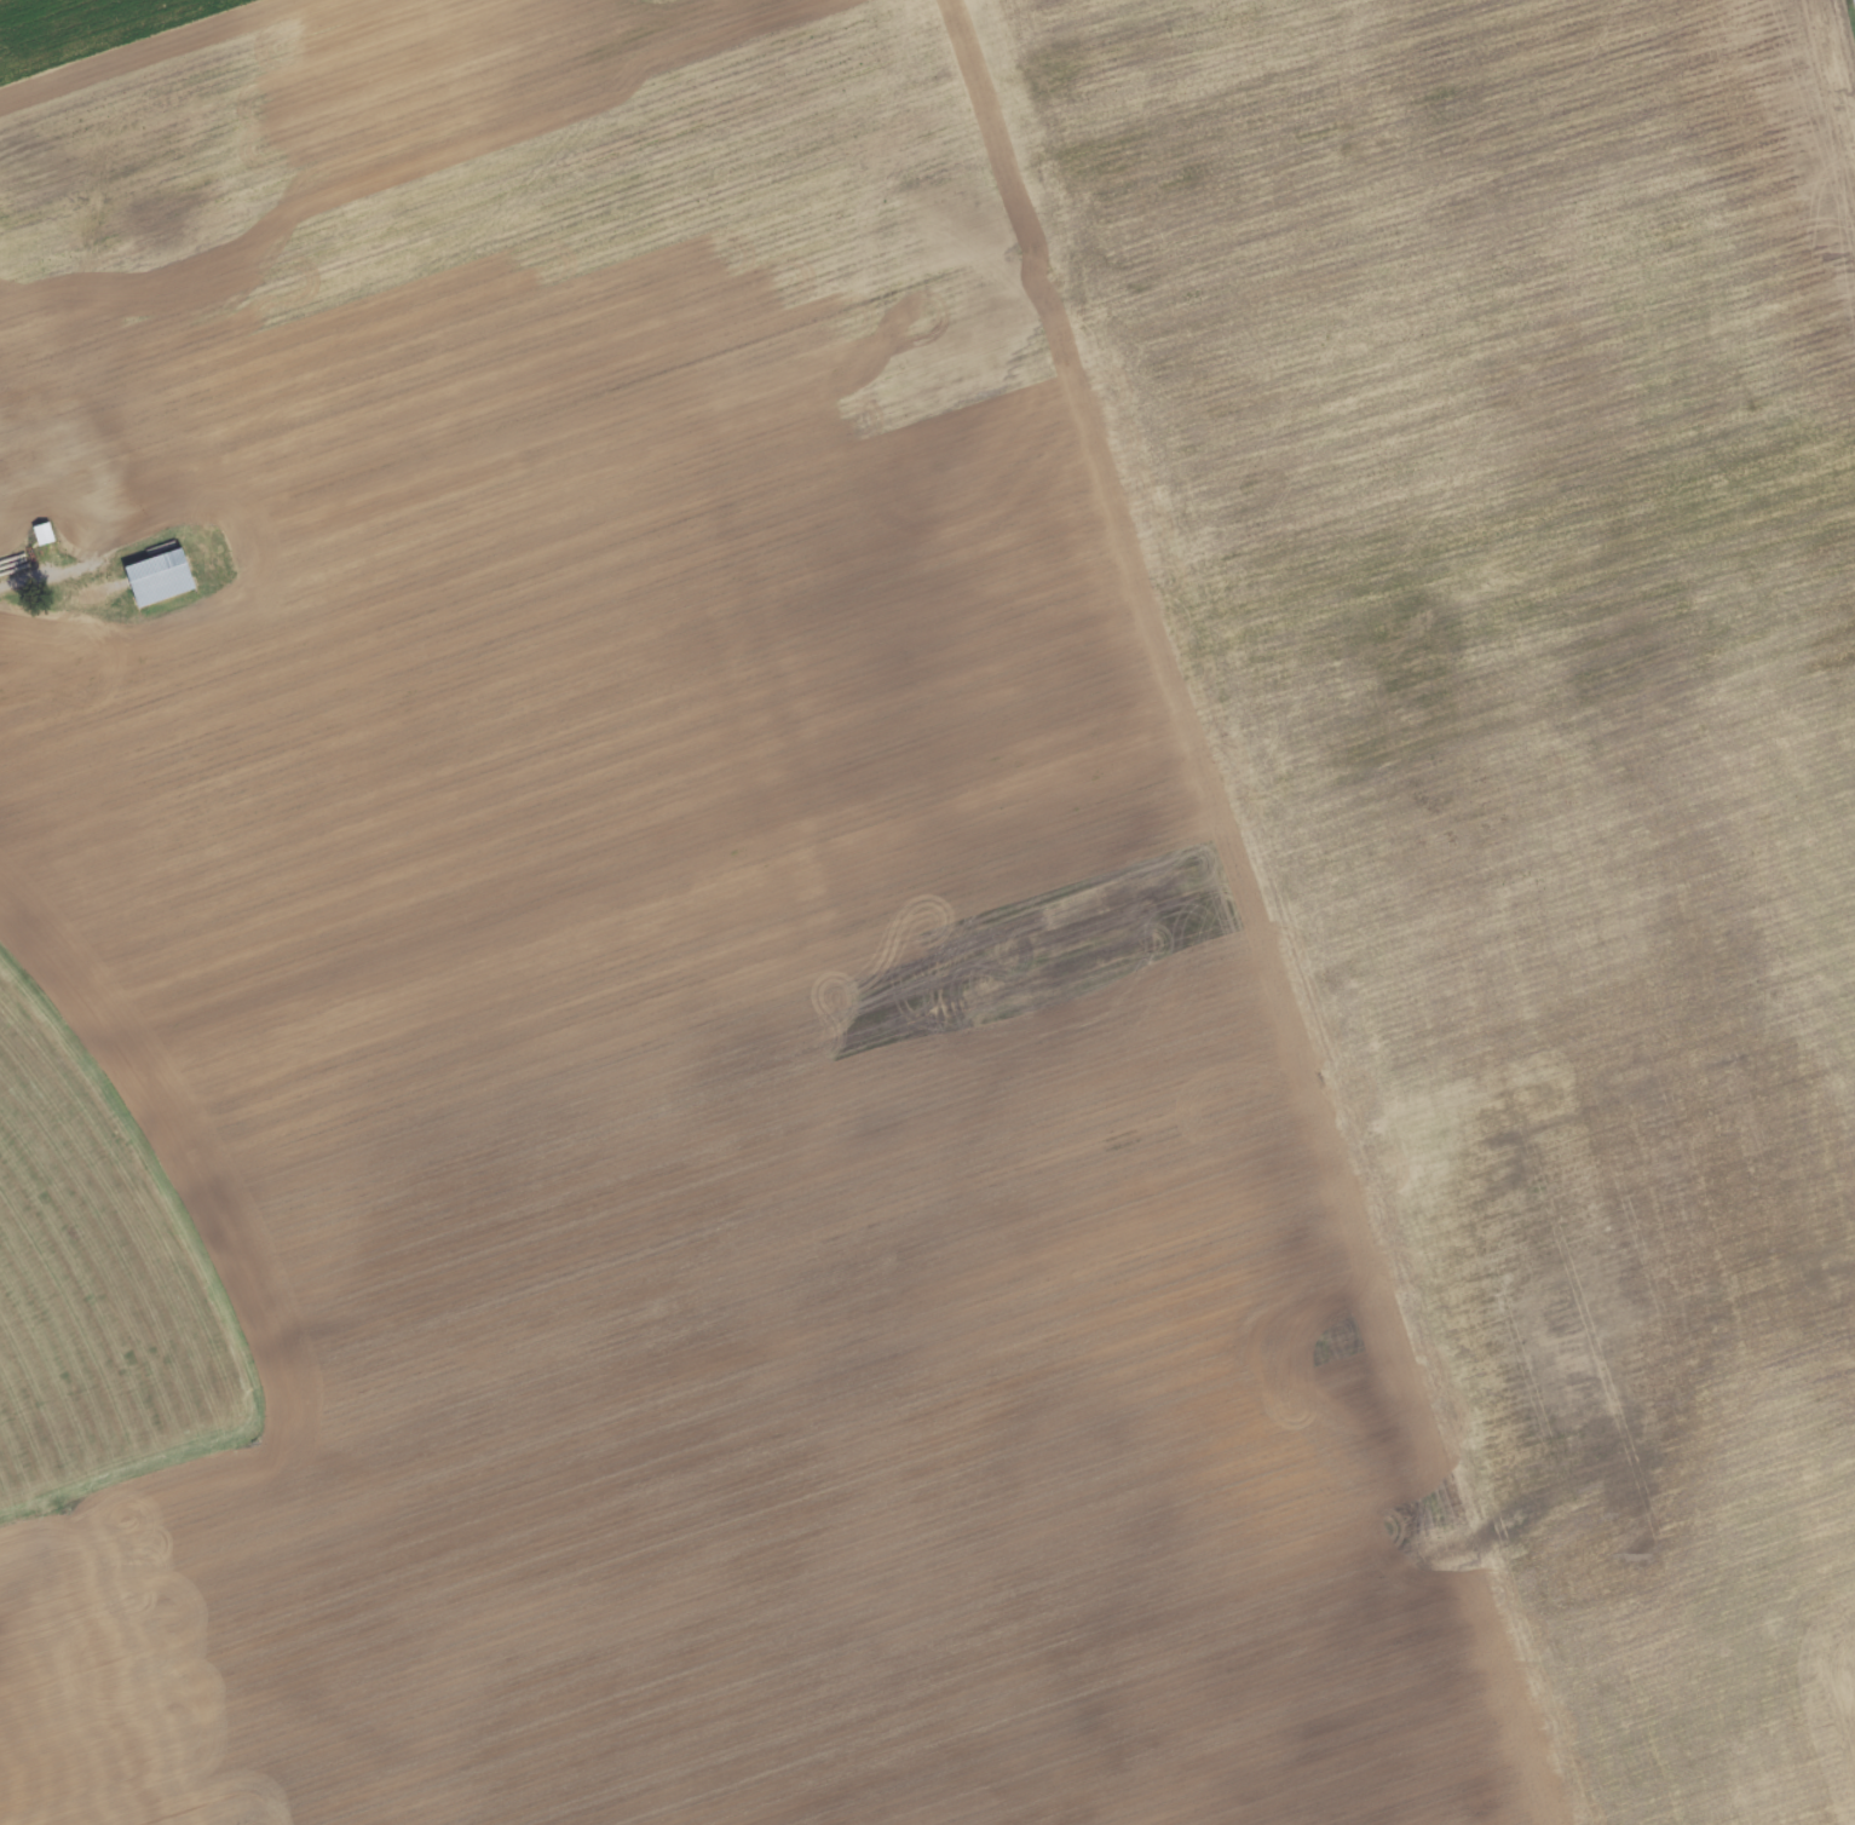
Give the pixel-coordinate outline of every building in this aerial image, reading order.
[(54,545),(52,526),(36,528),(38,547),(54,545)] [(11,551),(2,529),(0,530),(0,556),(11,551)] [(197,593),(185,551),(126,568),(138,610),(197,593)]
